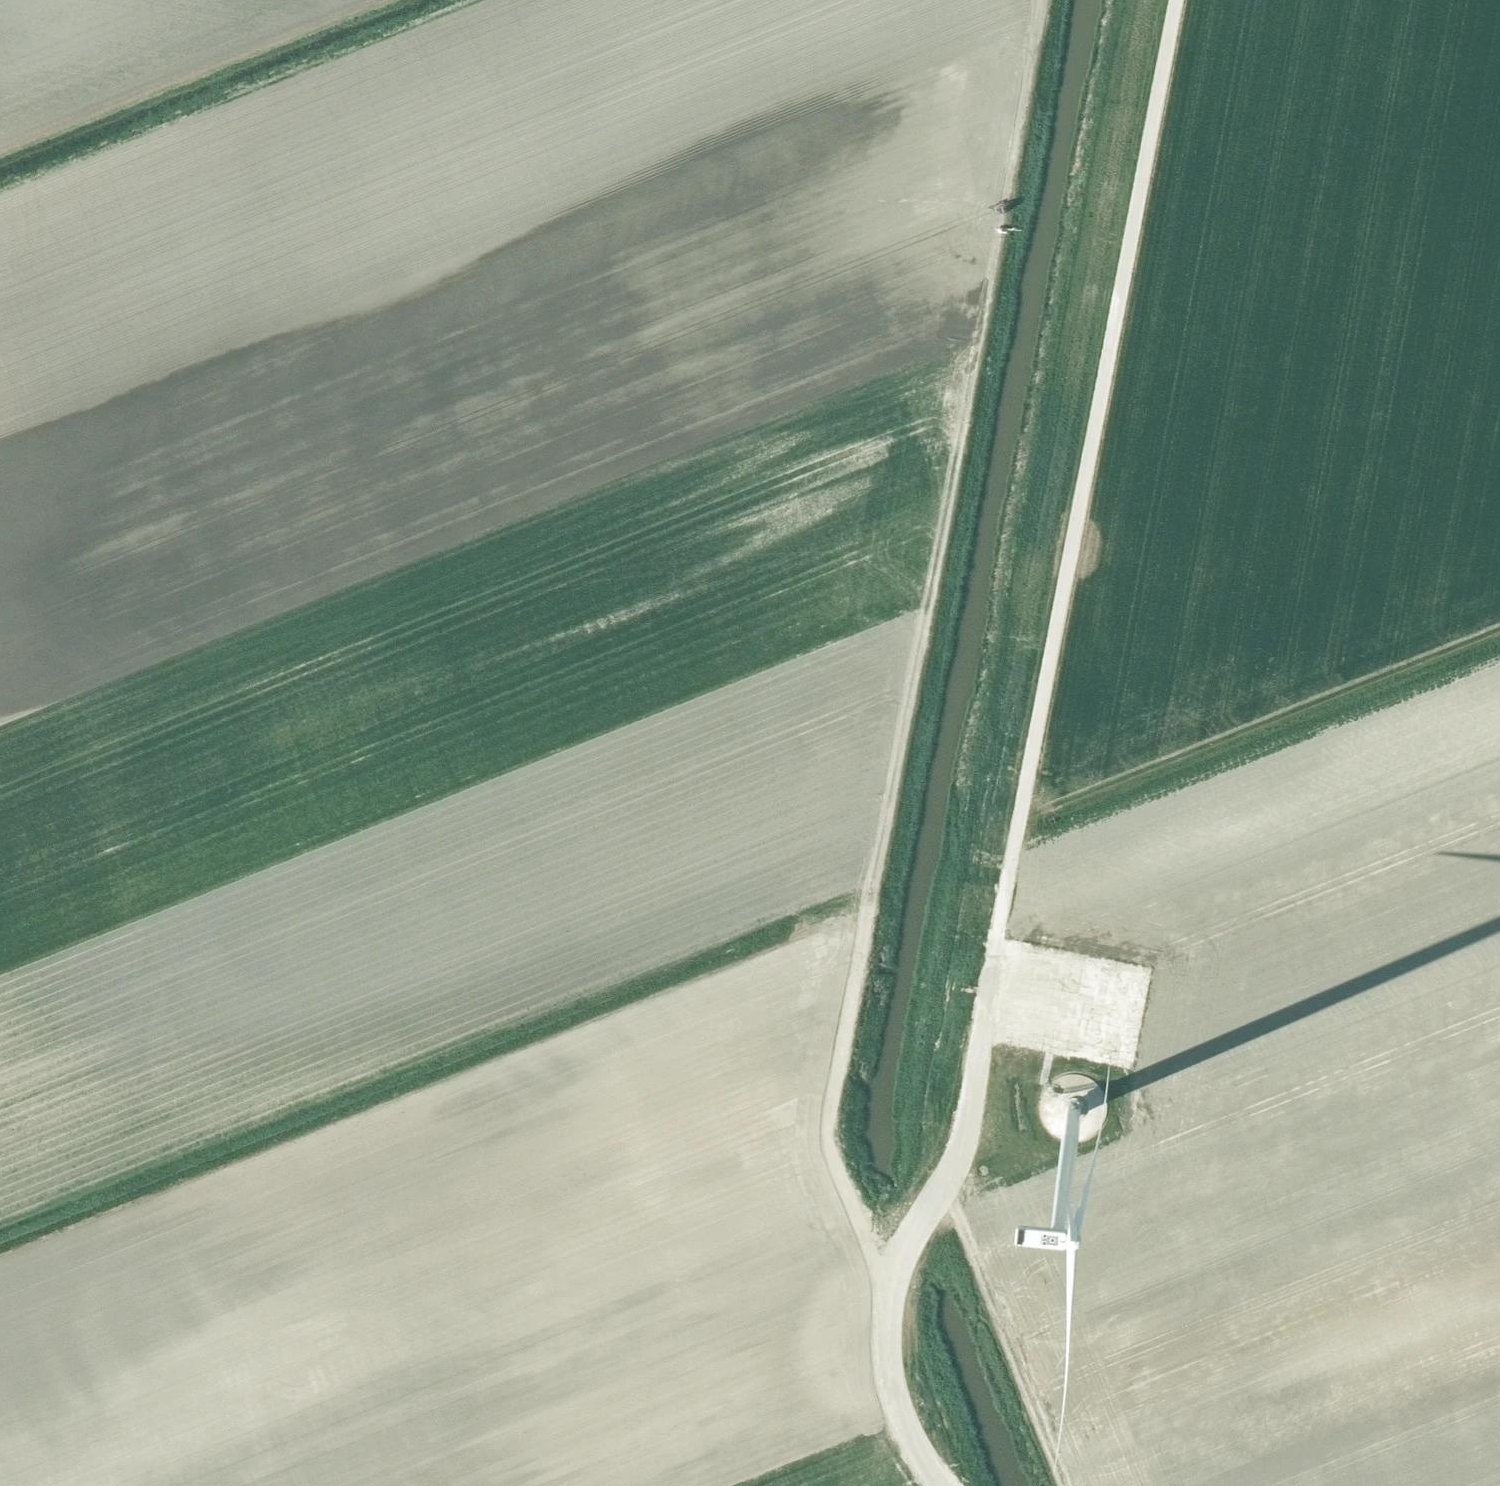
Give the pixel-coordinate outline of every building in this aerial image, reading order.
[(1069,1096),(1061,1112),(1077,1120),(1085,1105),(1069,1096)]
